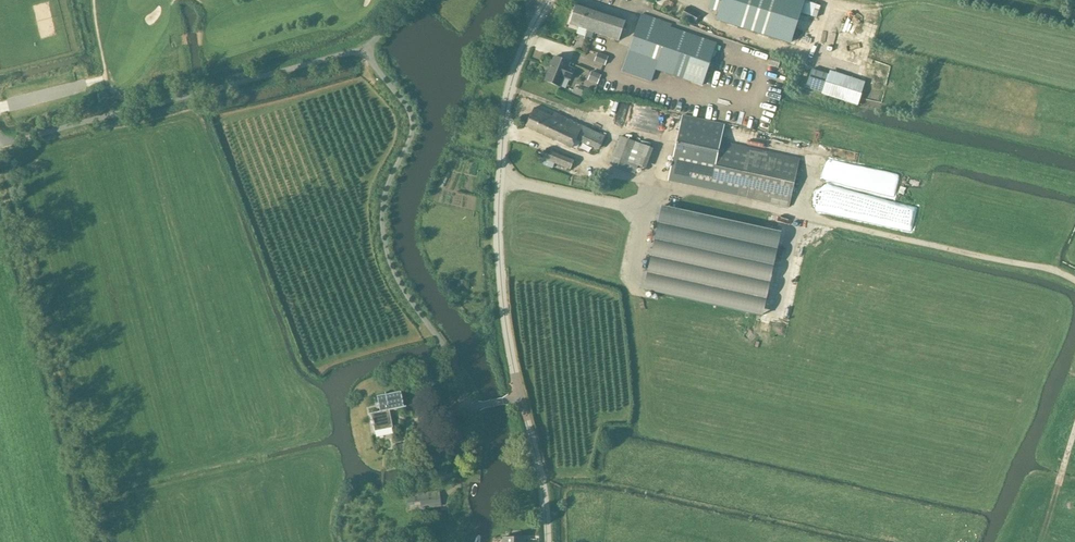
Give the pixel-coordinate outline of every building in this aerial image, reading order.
[(722,0),(712,0),(709,8),(719,11),(722,0)] [(716,20),(790,43),(800,13),(803,1),(800,0),(722,0),(719,11),(716,20)] [(819,6),(803,1),(800,13),(815,17),(819,6)] [(591,41),(593,33),(619,41),(626,20),(576,4),(569,25),(586,31),(584,39),(591,41)] [(681,18),(694,25),(700,13),(686,7),(681,18)] [(716,44),(670,28),(671,25),(642,15),(622,72),(651,82),(655,70),(701,86),(716,44)] [(598,52),(594,61),(605,66),(608,57),(598,52)] [(575,69),(568,67),(570,63),(554,56),(544,81),(559,88),(563,78),(570,81),(575,69)] [(770,56),(767,65),(778,68),(781,59),(770,56)] [(812,70),(806,88),(823,93),(829,75),(812,70)] [(591,71),(587,80),(597,85),(601,75),(591,71)] [(574,87),(571,95),(581,99),(584,92),(574,87)] [(572,148),(577,138),(599,149),(605,136),(555,113),(553,117),(534,108),(526,127),(572,148)] [(682,115),(682,116),(667,181),(789,208),(800,159),(721,141),(724,124),(682,115)] [(613,156),(610,164),(625,170),(635,174),(638,166),(628,162),(636,142),(620,136),(613,156)] [(653,149),(636,142),(628,162),(638,166),(645,168),(653,149)] [(574,161),(546,150),(542,158),(570,170),(574,161)] [(819,210),(911,228),(914,207),(858,196),(860,189),(892,195),(896,174),(836,163),(832,183),(855,187),(854,193),(823,187),(819,210)] [(780,232),(662,206),(644,290),(762,316),(780,232)] [(610,220),(599,217),(596,225),(608,228),(610,220)] [(401,392),(385,395),(377,397),(380,412),(371,414),(375,431),(393,428),(389,411),(404,408),(401,392)] [(409,510),(440,506),(439,493),(408,497),(409,510)]
